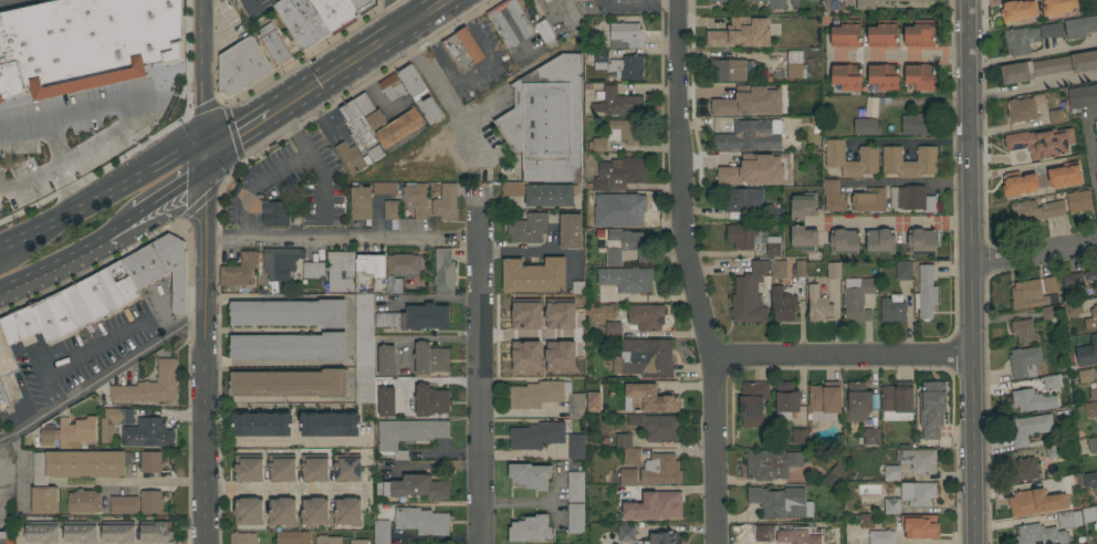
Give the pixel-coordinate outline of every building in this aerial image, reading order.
[(0,18),(0,105),(6,105),(7,101),(35,94),(39,103),(152,77),(148,66),(166,61),(168,67),(187,63),(185,0),(68,0),(3,14),(0,18)] [(273,4),(280,0),(290,0),(316,41),(302,51),(273,4)] [(316,41),(290,0),(310,0),(331,32),(316,41)] [(331,32),(310,0),(350,0),(359,14),(355,17),(357,20),(333,35),(331,32)] [(359,14),(350,0),(376,0),(376,4),(359,14)] [(485,12),(506,0),(516,0),(536,33),(525,40),(505,8),(500,11),(519,43),(508,50),(485,12)] [(708,2),(708,0),(785,0),(785,10),(769,10),(769,3),(766,3),(766,1),(708,2)] [(856,9),(856,0),(934,0),(934,1),(875,1),(875,9),(856,9)] [(1001,2),(1017,0),(1034,0),(1037,15),(1031,17),(1032,18),(1023,19),(1023,20),(1002,23),(1002,17),(1000,17),(999,10),(1002,9),(1001,2)] [(1043,7),(1041,0),(1075,0),(1077,9),(1072,10),(1064,12),(1064,13),(1043,17),(1041,7),(1043,7)] [(1064,21),(1096,15),(1096,31),(1085,33),(1085,36),(1069,39),(1070,40),(1067,40),(1064,21)] [(706,46),(706,30),(725,30),(725,25),(731,25),(731,17),(767,17),(767,28),(770,28),(770,46),(741,46),(741,44),(733,44),(733,46),(706,46)] [(555,38),(558,43),(548,49),(545,43),(544,44),(534,25),(545,19),(555,38)] [(832,46),(830,28),(840,28),(840,20),(860,20),(860,46),(832,46)] [(867,46),(867,28),(869,28),(869,25),(877,25),(877,20),(897,20),(897,45),(867,46)] [(905,46),(905,28),(915,28),(915,20),(934,20),(934,46),(905,46)] [(278,66),(257,35),(260,33),(258,30),(270,22),(293,56),(278,66)] [(1062,22),(1064,36),(1055,38),(1055,36),(1041,39),(1038,25),(1062,22)] [(644,23),(644,49),(610,49),(610,23),(644,23)] [(464,25),(487,57),(476,65),(472,61),(467,64),(469,67),(461,73),(440,41),(464,25)] [(1039,42),(1033,43),(1033,40),(1028,41),(1031,53),(1030,53),(1012,56),(1010,48),(1007,48),(1006,42),(1005,43),(1003,30),(1006,30),(1007,31),(1026,28),(1026,30),(1037,28),(1039,42)] [(274,72),(248,90),(245,86),(229,97),(219,92),(219,55),(251,34),(274,72)] [(594,50),(608,49),(608,63),(595,63),(594,50)] [(1069,54),(1096,50),(1096,69),(1073,73),(1073,70),(1033,76),(1032,73),(1028,74),(1030,81),(1003,85),(1000,65),(1032,61),(1032,62),(1070,56),(1069,54)] [(802,51),(803,65),(806,65),(806,80),(787,80),(786,51),(802,51)] [(582,181),(523,181),(523,153),(513,153),(493,122),(514,107),(514,88),(509,85),(563,53),(581,53),(582,181)] [(642,80),(620,80),(621,72),(607,72),(607,64),(609,64),(609,60),(623,60),(623,55),(644,55),(642,80)] [(745,60),(745,61),(754,61),(758,64),(758,81),(714,81),(714,70),(709,70),(709,59),(714,59),(714,60),(745,60)] [(428,91),(419,97),(420,101),(421,100),(422,102),(430,96),(442,116),(429,125),(396,71),(397,70),(398,72),(411,64),(428,91)] [(915,84),(906,84),(906,65),(921,65),(921,64),(934,64),(934,91),(915,91),(915,84)] [(842,92),(842,84),(832,84),(832,65),(860,65),(860,91),(842,92)] [(878,84),(868,84),(868,65),(898,66),(897,92),(878,91),(878,84)] [(782,67),(783,83),(770,84),(769,67),(782,67)] [(390,103),(378,83),(395,73),(407,93),(390,103)] [(713,104),(713,94),(743,93),(743,84),(755,84),(763,83),(763,94),(760,94),(760,115),(734,116),(734,114),(713,115),(713,104)] [(1067,90),(1096,84),(1096,105),(1070,109),(1067,90)] [(642,96),(642,106),(644,106),(644,115),(605,114),(605,112),(591,112),(592,103),(604,104),(604,98),(595,98),(595,92),(604,92),(604,85),(617,85),(617,96),(642,96)] [(365,93),(376,111),(379,108),(387,121),(373,130),(372,128),(353,101),(365,93)] [(1033,97),(1036,119),(1028,121),(1030,122),(1024,123),(1024,121),(1009,123),(1007,111),(1010,111),(1007,101),(1017,98),(1017,100),(1033,97)] [(372,128),(369,130),(384,154),(373,160),(365,149),(361,151),(351,135),(352,134),(349,130),(352,129),(337,107),(352,98),(353,101),(372,128)] [(385,149),(375,133),(416,106),(427,123),(385,149)] [(1062,108),(1064,122),(1051,124),(1048,112),(1062,108)] [(901,116),(917,116),(917,113),(930,113),(930,127),(928,127),(928,135),(916,135),(916,136),(912,136),(912,135),(901,135),(901,116)] [(854,118),(877,118),(877,135),(854,135),(854,118)] [(780,119),(780,121),(783,121),(783,136),(781,136),(781,149),(713,150),(713,134),(734,134),(733,121),(780,119)] [(638,121),(638,145),(627,145),(626,140),(608,140),(608,121),(638,121)] [(1010,143),(1009,139),(1011,138),(1010,136),(1027,134),(1028,136),(1030,136),(1032,147),(1030,147),(1030,148),(1041,147),(1039,143),(1054,140),(1054,142),(1061,140),(1062,151),(1056,153),(1056,156),(1009,164),(1005,144),(1010,143)] [(607,138),(607,151),(593,151),(593,149),(588,149),(588,142),(593,142),(593,138),(607,138)] [(842,167),(826,167),(826,139),(845,139),(844,161),(859,161),(859,146),(878,146),(878,174),(861,174),(861,178),(842,177),(842,167)] [(334,147),(344,140),(348,148),(354,145),(363,158),(367,155),(372,163),(352,176),(334,147)] [(901,146),(901,161),(917,161),(917,147),(937,147),(937,174),(920,174),(920,178),(899,178),(899,174),(882,174),(882,146),(901,146)] [(732,176),(727,176),(727,167),(733,167),(733,157),(754,157),(754,151),(785,150),(785,151),(803,151),(803,157),(798,157),(798,156),(793,156),(793,164),(791,164),(791,163),(785,163),(785,166),(770,166),(770,160),(764,160),(764,163),(765,163),(765,169),(766,169),(766,171),(784,171),(784,184),(733,185),(732,176)] [(644,158),(644,182),(626,182),(626,191),(610,191),(610,179),(608,179),(608,191),(594,191),(594,178),(598,178),(598,163),(610,163),(610,160),(621,159),(621,158),(644,158)] [(1052,188),(1051,184),(1048,185),(1046,169),(1062,167),(1062,164),(1077,161),(1082,184),(1052,188)] [(1003,197),(1001,186),(1003,186),(1002,181),(1003,180),(1003,176),(1004,176),(1004,174),(1018,171),(1020,177),(1024,176),(1024,175),(1035,172),(1038,187),(1035,188),(1036,191),(1003,197)] [(823,180),(838,179),(839,192),(844,192),(844,200),(846,199),(846,210),(843,211),(843,212),(839,212),(839,210),(825,211),(824,196),(823,196),(823,180)] [(373,195),(373,182),(397,182),(397,195),(373,195)] [(352,220),(351,187),(353,187),(353,184),(357,184),(357,187),(358,187),(358,185),(363,185),(363,187),(372,187),(372,220),(352,220)] [(428,205),(429,205),(429,220),(415,220),(415,207),(412,207),(412,203),(404,203),(404,186),(407,186),(407,185),(411,185),(411,187),(417,187),(417,184),(428,184),(428,205)] [(457,219),(440,219),(440,216),(432,216),(432,199),(441,199),(441,184),(457,184),(457,219)] [(524,184),(502,184),(502,197),(524,197),(524,184)] [(525,185),(577,185),(577,195),(573,195),(574,207),(525,207),(525,185)] [(903,188),(903,186),(926,186),(926,197),(936,197),(936,212),(924,212),(924,209),(902,209),(902,208),(890,208),(890,187),(903,188)] [(884,188),(885,211),(877,211),(877,210),(852,211),(852,206),(852,196),(854,196),(854,193),(866,193),(866,188),(884,188)] [(763,200),(765,200),(765,208),(744,208),(745,211),(724,212),(723,210),(723,189),(763,189),(763,200)] [(1066,193),(1073,192),(1073,191),(1076,190),(1077,192),(1089,190),(1093,209),(1082,211),(1083,212),(1078,213),(1078,211),(1069,213),(1066,193)] [(816,192),(816,209),(818,210),(818,215),(817,217),(804,217),(804,220),(792,220),(791,200),(792,200),(792,196),(800,196),(800,195),(804,195),(804,192),(816,192)] [(645,195),(645,212),(641,212),(641,219),(625,219),(624,216),(623,216),(623,213),(616,213),(616,195),(645,195)] [(1013,227),(1010,205),(1035,200),(1036,208),(1042,207),(1041,203),(1063,200),(1065,215),(1041,219),(1041,222),(1013,227)] [(289,226),(263,226),(263,201),(289,202),(289,226)] [(399,220),(385,219),(385,201),(399,201),(399,220)] [(510,233),(508,233),(508,221),(526,221),(526,212),(547,212),(547,223),(546,223),(546,233),(542,233),(542,242),(510,243),(510,233)] [(581,215),(582,249),(560,249),(560,215),(581,215)] [(607,216),(607,229),(594,229),(594,226),(588,226),(588,218),(594,218),(594,216),(607,216)] [(756,226),(756,230),(760,230),(760,244),(753,244),(753,250),(736,250),(736,233),(727,233),(727,226),(756,226)] [(804,226),(804,230),(816,229),(818,231),(818,236),(816,237),(817,253),(804,253),(804,251),(800,252),(800,250),(792,250),(792,245),(791,226),(804,226)] [(829,236),(832,234),(832,230),(834,230),(837,230),(837,229),(843,229),(843,230),(846,230),(846,231),(858,231),(858,251),(857,251),(857,254),(830,254),(829,236)] [(868,251),(867,251),(866,230),(879,230),(879,229),(881,229),(888,229),(888,230),(890,230),(890,231),(894,231),(894,234),(895,234),(895,247),(895,254),(889,254),(889,253),(868,253),(868,251)] [(908,234),(909,234),(909,230),(916,230),(915,229),(921,229),(924,229),(924,230),(937,230),(937,251),(936,251),(936,253),(908,253),(908,234)] [(648,231),(648,262),(637,262),(637,250),(621,250),(621,265),(607,265),(607,240),(609,240),(609,230),(620,230),(620,231),(648,231)] [(121,260),(168,233),(185,241),(185,251),(186,251),(186,315),(176,315),(173,310),(173,270),(137,290),(121,260)] [(781,257),(766,257),(766,237),(780,237),(781,257)] [(435,248),(451,248),(451,261),(455,261),(455,268),(456,268),(456,286),(455,286),(455,293),(435,293),(435,248)] [(305,249),(305,259),(297,259),(297,260),(290,260),(290,271),(293,271),(293,281),(288,281),(288,280),(268,280),(268,275),(267,275),(267,271),(263,271),(263,249),(305,249)] [(220,285),(220,266),(240,266),(240,251),(255,251),(255,269),(251,269),(251,285),(220,285)] [(328,261),(327,261),(327,252),(355,252),(355,271),(353,271),(353,278),(345,278),(345,271),(341,271),(341,279),(353,279),(353,292),(328,292),(328,261)] [(387,274),(387,255),(394,255),(394,254),(412,254),(412,255),(419,255),(419,274),(387,274)] [(356,271),(356,255),(385,255),(385,278),(382,278),(377,271),(356,271)] [(503,259),(522,260),(522,266),(527,266),(527,265),(542,266),(544,266),(544,258),(565,258),(565,292),(503,291),(503,259)] [(140,295),(127,303),(112,312),(92,275),(121,260),(137,290),(140,295)] [(769,260),(769,274),(762,274),(762,282),(758,282),(758,307),(767,307),(767,322),(735,322),(735,292),(733,292),(733,287),(734,287),(734,276),(743,276),(743,273),(750,273),(750,260),(769,260)] [(786,278),(772,279),(771,270),(769,270),(769,268),(771,268),(771,261),(786,260),(786,278)] [(805,261),(805,276),(795,278),(795,261),(805,261)] [(911,261),(911,262),(912,262),(912,278),(911,278),(911,280),(896,281),(896,261),(911,261)] [(325,263),(324,279),(303,278),(303,262),(325,263)] [(827,263),(839,262),(840,279),(827,280),(827,263)] [(933,264),(933,278),(932,278),(932,286),(937,286),(937,304),(932,304),(932,320),(919,320),(919,307),(915,307),(915,294),(919,294),(918,264),(933,264)] [(651,269),(651,285),(648,285),(648,293),(617,293),(617,285),(597,285),(597,269),(651,269)] [(1085,272),(1096,270),(1096,296),(1095,280),(1086,281),(1086,276),(1084,276),(1084,274),(1085,273),(1085,272)] [(1084,286),(1076,287),(1078,296),(1066,299),(1062,275),(1082,272),(1084,286)] [(92,275),(112,312),(80,328),(62,291),(92,275)] [(387,293),(386,276),(394,276),(394,279),(403,279),(403,293),(387,293)] [(1055,276),(1057,292),(1045,293),(1043,279),(1055,276)] [(855,287),(860,287),(860,280),(875,279),(875,294),(863,294),(864,305),(864,311),(870,311),(871,321),(846,322),(845,289),(855,287)] [(1012,302),(1013,301),(1011,289),(1015,287),(1014,283),(1039,279),(1043,296),(1057,294),(1058,303),(1013,311),(1012,302)] [(807,297),(807,284),(817,284),(817,297),(822,297),(822,295),(825,295),(825,297),(827,297),(827,304),(834,304),(834,316),(826,316),(826,322),(822,322),(822,321),(814,321),(814,322),(812,322),(812,321),(808,321),(808,297),(807,297)] [(770,302),(770,285),(782,285),(782,296),(796,296),(796,307),(794,307),(795,321),(774,322),(774,313),(772,313),(772,302),(770,302)] [(30,305),(62,291),(80,328),(46,343),(44,337),(30,305)] [(890,299),(890,294),(901,293),(901,302),(906,302),(906,322),(880,322),(880,299),(890,299)] [(355,294),(373,294),(373,402),(355,402),(355,294)] [(551,297),(551,310),(552,310),(552,322),(547,322),(547,323),(534,323),(534,318),(513,318),(513,310),(508,310),(508,295),(530,295),(530,297),(551,297)] [(231,325),(231,301),(318,301),(318,300),(346,300),(346,327),(322,327),(322,325),(231,325)] [(1066,303),(1080,301),(1083,313),(1078,314),(1078,316),(1072,317),(1070,315),(1068,315),(1066,303)] [(409,328),(409,331),(395,331),(395,326),(375,327),(375,313),(407,313),(407,306),(426,306),(426,303),(436,303),(436,306),(449,306),(450,328),(409,328)] [(10,345),(0,322),(0,319),(30,305),(44,337),(41,338),(51,359),(38,366),(25,338),(10,345)] [(664,305),(664,324),(661,324),(661,331),(638,331),(638,325),(630,325),(630,323),(628,323),(628,305),(664,305)] [(1055,305),(1057,318),(1044,321),(1042,307),(1055,305)] [(1093,306),(1096,305),(1096,328),(1086,329),(1084,318),(1091,317),(1090,310),(1094,308),(1093,306)] [(583,334),(566,334),(567,317),(584,318),(583,334)] [(1032,318),(1034,334),(1037,333),(1039,342),(1037,342),(1037,341),(1018,344),(1016,335),(1014,335),(1013,333),(1011,322),(1032,318)] [(19,369),(0,377),(0,322),(10,345),(19,369)] [(621,322),(621,337),(605,337),(605,322),(621,322)] [(231,359),(231,335),(322,335),(322,333),(346,333),(346,360),(318,360),(318,359),(231,359)] [(1090,334),(1096,333),(1096,364),(1078,367),(1075,347),(1093,345),(1090,334)] [(583,336),(583,352),(567,353),(567,336),(583,336)] [(621,339),(672,339),(672,349),(671,349),(671,364),(672,364),(672,378),(641,377),(641,374),(613,374),(613,356),(621,356),(621,339)] [(416,358),(414,358),(414,354),(416,354),(416,343),(418,343),(418,342),(425,342),(425,343),(429,343),(429,348),(449,348),(449,359),(451,359),(451,363),(449,363),(449,372),(432,372),(432,373),(429,373),(429,375),(416,375),(416,358)] [(395,375),(378,375),(378,346),(395,346),(395,375)] [(1039,346),(1043,363),(1035,364),(1036,376),(1027,377),(1013,379),(1009,355),(1012,355),(1011,349),(1018,348),(1018,349),(1039,346)] [(531,375),(508,375),(509,360),(512,360),(512,355),(526,356),(526,352),(533,352),(533,347),(547,347),(547,348),(552,348),(552,360),(551,360),(551,366),(552,366),(552,369),(551,369),(551,373),(531,372),(531,375)] [(553,358),(564,358),(563,355),(581,354),(581,375),(553,375),(553,358)] [(109,401),(109,386),(137,386),(137,383),(157,383),(157,378),(157,358),(177,358),(177,401),(109,401)] [(231,396),(231,372),(322,372),(322,368),(346,368),(346,397),(317,397),(317,396),(231,396)] [(1093,381),(1079,384),(1077,370),(1091,368),(1093,381)] [(1057,375),(1058,387),(1045,389),(1043,377),(1057,375)] [(10,408),(0,411),(0,380),(10,408)] [(927,439),(927,414),(923,414),(923,394),(922,394),(922,381),(932,381),(940,380),(940,390),(947,390),(947,399),(945,399),(945,405),(947,405),(947,412),(943,412),(944,439),(927,439)] [(510,408),(510,387),(526,387),(526,384),(537,384),(537,381),(564,381),(564,383),(571,383),(571,394),(584,394),(584,418),(568,418),(568,401),(564,401),(564,402),(541,402),(541,409),(510,408)] [(769,381),(769,399),(763,399),(763,427),(742,427),(742,416),(739,416),(739,396),(742,396),(742,383),(769,381)] [(808,386),(824,386),(824,381),(840,381),(840,384),(842,384),(842,402),(840,402),(840,412),(839,412),(839,420),(812,421),(811,411),(809,411),(808,386)] [(845,421),(845,399),(849,399),(849,394),(848,394),(848,381),(865,381),(866,389),(871,389),(871,411),(869,411),(865,421),(845,421)] [(896,386),(896,381),(912,381),(912,383),(915,383),(915,388),(912,388),(912,412),(911,412),(911,420),(882,420),(882,411),(881,411),(881,386),(896,386)] [(416,400),(415,400),(415,396),(416,396),(416,385),(418,385),(418,383),(425,383),(425,385),(429,385),(429,390),(449,390),(449,399),(452,399),(452,406),(449,406),(449,414),(433,414),(433,415),(430,415),(430,417),(416,417),(416,400)] [(644,411),(633,411),(633,410),(625,410),(625,393),(626,393),(626,383),(654,383),(654,384),(657,384),(657,396),(679,396),(679,412),(644,412),(644,411)] [(776,391),(775,391),(775,383),(793,383),(793,390),(801,391),(800,397),(800,411),(791,411),(791,420),(776,420),(776,391)] [(395,417),(378,417),(378,388),(382,388),(382,387),(386,387),(386,388),(395,388),(395,417)] [(1033,388),(1034,395),(1042,394),(1042,395),(1056,393),(1058,407),(1036,411),(1035,410),(1020,414),(1018,410),(1017,410),(1016,406),(1017,406),(1017,405),(1013,405),(1011,391),(1033,388)] [(1086,390),(1087,400),(1096,399),(1096,388),(1086,390)] [(599,412),(586,412),(586,391),(599,391),(599,412)] [(1085,404),(1096,402),(1096,418),(1087,419),(1085,404)] [(101,422),(104,422),(104,408),(133,409),(133,423),(113,423),(113,433),(114,433),(114,441),(113,441),(113,442),(101,442),(101,422)] [(233,437),(233,423),(231,421),(231,417),(232,415),(232,412),(259,412),(259,414),(265,414),(265,412),(291,412),(291,415),(293,417),(292,421),(291,422),(291,437),(233,437)] [(301,437),(302,422),(300,421),(300,417),(301,415),(301,412),(326,412),(326,414),(333,414),(333,412),(359,412),(359,415),(361,417),(361,420),(358,422),(358,437),(301,437)] [(1051,414),(1054,431),(1033,435),(1033,436),(1031,436),(1030,435),(1026,436),(1027,442),(1044,440),(1045,444),(1028,448),(1028,447),(1013,449),(1010,428),(1013,427),(1012,419),(1018,418),(1018,419),(1051,414)] [(680,416),(680,441),(669,441),(669,442),(646,442),(646,436),(642,436),(642,426),(627,425),(627,415),(642,415),(642,416),(680,416)] [(60,439),(58,439),(58,433),(60,433),(60,417),(69,417),(69,425),(75,425),(75,420),(84,420),(84,419),(86,419),(86,416),(95,416),(95,442),(81,442),(81,449),(60,449),(60,439)] [(127,447),(127,446),(123,446),(122,427),(137,427),(137,418),(161,418),(161,422),(165,422),(165,428),(166,428),(166,430),(173,430),(173,433),(175,433),(175,442),(174,442),(174,447),(127,447)] [(378,421),(449,421),(449,438),(432,438),(432,440),(428,440),(428,443),(405,443),(405,440),(397,440),(397,450),(408,450),(408,460),(394,460),(394,454),(383,454),(378,452),(378,421)] [(510,428),(529,428),(529,425),(539,425),(539,421),(565,421),(565,422),(571,422),(571,435),(584,435),(584,460),(568,460),(568,436),(564,436),(564,443),(542,443),(542,450),(510,450),(510,428)] [(54,425),(54,439),(40,439),(41,429),(44,429),(44,427),(48,425),(54,425)] [(792,428),(806,428),(806,443),(792,444),(792,428)] [(864,428),(879,428),(879,444),(864,444),(864,428)] [(631,433),(631,448),(639,448),(639,464),(624,464),(624,448),(616,448),(616,433),(631,433)] [(1087,439),(1096,437),(1096,452),(1089,453),(1087,439)] [(1045,447),(1065,443),(1067,454),(1046,458),(1045,447)] [(786,450),(786,449),(802,449),(802,467),(787,467),(787,479),(772,479),(772,481),(756,481),(756,474),(750,474),(746,474),(748,459),(744,459),(744,450),(786,450)] [(936,450),(936,473),(932,473),(932,474),(911,474),(911,460),(896,460),(896,450),(936,450)] [(91,478),(91,475),(80,475),(80,478),(52,478),(52,477),(46,477),(46,487),(56,487),(56,489),(58,489),(58,504),(59,504),(59,512),(56,512),(56,514),(32,514),(32,488),(33,488),(33,452),(45,452),(45,451),(125,451),(125,452),(130,452),(130,464),(125,464),(125,475),(118,475),(118,478),(91,478)] [(140,452),(161,452),(161,462),(164,462),(164,467),(161,467),(161,472),(140,472),(140,452)] [(640,469),(644,469),(644,463),(645,463),(645,460),(651,460),(651,453),(675,453),(675,461),(679,461),(679,471),(681,471),(681,483),(640,483),(640,469)] [(262,456),(262,482),(234,482),(234,473),(233,473),(234,464),(234,454),(262,456)] [(295,454),(295,482),(274,482),(274,481),(268,481),(268,454),(295,454)] [(328,456),(328,482),(306,482),(306,481),(301,481),(301,454),(328,456)] [(361,454),(361,482),(339,482),(339,481),(333,480),(334,454),(361,454)] [(1013,475),(1017,474),(1015,460),(1034,457),(1036,469),(1037,469),(1038,478),(1030,480),(1030,481),(1027,481),(1027,480),(1014,482),(1013,475)] [(531,463),(531,465),(551,465),(551,470),(552,470),(552,472),(551,472),(551,478),(547,478),(548,491),(535,491),(535,489),(524,489),(524,485),(518,485),(518,483),(512,483),(512,478),(509,478),(509,463),(531,463)] [(899,465),(899,481),(884,481),(884,465),(899,465)] [(636,469),(637,484),(619,485),(619,469),(636,469)] [(584,472),(584,502),(567,502),(567,472),(584,472)] [(1082,474),(1096,472),(1096,485),(1084,488),(1082,474)] [(428,474),(428,475),(431,475),(431,481),(450,481),(450,499),(443,499),(443,501),(430,501),(430,499),(427,499),(427,494),(416,494),(416,496),(414,496),(414,494),(407,494),(407,498),(390,498),(390,495),(376,495),(376,482),(390,482),(390,481),(403,481),(403,474),(428,474)] [(1074,477),(1076,487),(1072,488),(1074,495),(1057,499),(1056,490),(1054,491),(1052,480),(1074,477)] [(936,483),(936,498),(931,498),(931,506),(909,506),(909,513),(885,513),(884,499),(891,499),(891,483),(936,483)] [(639,487),(639,500),(624,500),(624,487),(639,487)] [(805,488),(805,516),(784,516),(784,520),(777,520),(777,517),(763,517),(763,508),(760,508),(760,503),(748,503),(748,487),(761,487),(761,488),(767,488),(767,491),(784,491),(784,488),(805,488)] [(67,512),(67,493),(75,493),(75,491),(79,491),(79,489),(81,489),(81,491),(94,491),(94,493),(100,493),(101,512),(67,512)] [(1033,490),(1034,491),(1041,490),(1042,492),(1041,492),(1042,496),(1043,496),(1045,511),(1036,512),(1036,514),(1017,516),(1014,493),(1033,490)] [(140,491),(161,491),(161,496),(164,496),(164,501),(161,501),(161,513),(140,513),(140,491)] [(678,492),(678,498),(680,498),(680,517),(678,517),(678,516),(654,517),(654,492),(678,492)] [(109,514),(109,496),(138,496),(138,513),(109,514)] [(236,525),(236,516),(234,516),(234,508),(234,498),(263,498),(263,525),(236,525)] [(269,525),(269,500),(274,500),(274,498),(295,498),(295,525),(269,525)] [(301,525),(301,499),(307,499),(307,498),(328,498),(328,525),(301,525)] [(334,525),(334,500),(341,500),(341,498),(361,498),(361,525),(334,525)] [(584,503),(584,533),(567,533),(567,503),(584,503)] [(417,535),(417,529),(394,529),(395,515),(388,515),(388,504),(395,505),(395,508),(420,508),(420,511),(431,511),(431,513),(449,513),(449,535),(417,535)] [(1082,509),(1096,506),(1096,521),(1084,523),(1082,509)] [(1056,513),(1072,511),(1073,512),(1079,511),(1082,525),(1058,529),(1056,513)] [(509,527),(512,527),(512,522),(519,522),(519,521),(525,521),(525,517),(535,517),(535,514),(548,514),(548,527),(551,527),(551,533),(552,533),(552,535),(551,535),(551,540),(531,540),(531,542),(509,542),(509,527)] [(874,514),(874,529),(859,529),(860,514),(874,514)] [(936,515),(936,527),(932,527),(932,537),(931,537),(931,540),(928,540),(928,538),(905,538),(905,515),(936,515)] [(86,522),(86,517),(95,517),(95,521),(96,521),(96,543),(67,543),(67,542),(64,542),(64,522),(86,522)] [(389,520),(389,543),(374,543),(374,521),(375,521),(375,520),(389,520)] [(59,522),(59,543),(30,543),(30,542),(25,542),(25,522),(59,522)] [(135,522),(135,543),(106,543),(106,542),(102,542),(102,522),(135,522)] [(174,522),(174,543),(143,543),(143,542),(140,542),(140,522),(174,522)] [(1067,543),(1061,543),(1016,543),(1015,536),(1018,536),(1017,526),(1039,523),(1041,529),(1056,526),(1056,532),(1065,530),(1067,543)] [(780,541),(780,543),(750,543),(749,543),(749,538),(748,538),(748,524),(775,524),(775,532),(781,532),(781,533),(783,533),(783,541),(780,541)] [(635,525),(635,542),(618,542),(618,525),(635,525)] [(895,531),(895,543),(869,543),(869,531),(895,531)] [(13,532),(13,543),(0,543),(0,532),(13,532)] [(310,532),(310,543),(276,543),(276,532),(310,532)] [(675,532),(675,543),(641,543),(641,540),(649,540),(649,532),(675,532)] [(257,533),(257,543),(230,543),(230,533),(257,533)] [(341,536),(341,543),(315,543),(315,537),(317,537),(317,535),(327,535),(327,537),(341,536)]
